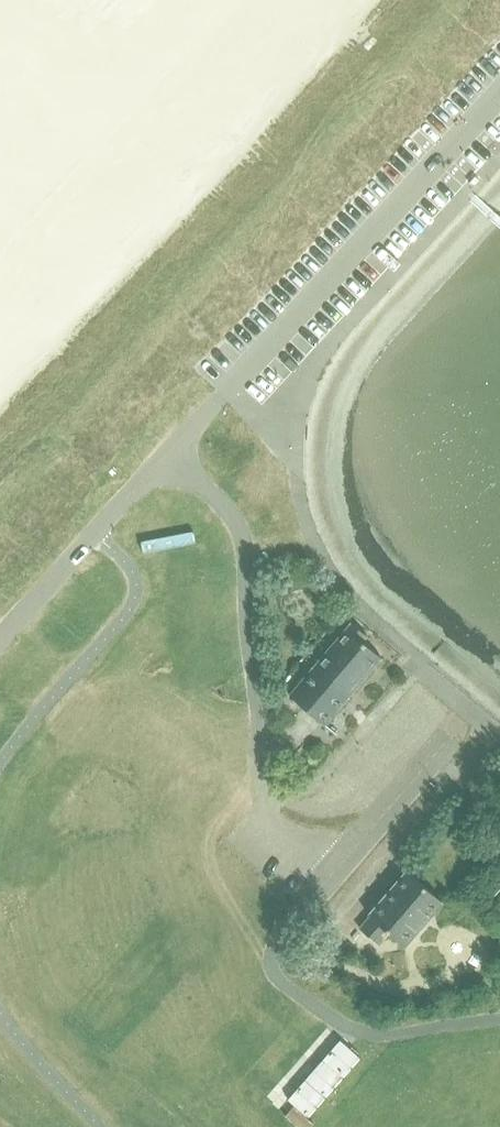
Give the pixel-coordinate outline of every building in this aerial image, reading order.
[(368,636),(351,622),(312,668),(313,669),(290,695),(325,725),(348,698),(348,699),(382,658),(363,642),(368,636)] [(476,736),(469,750),(482,756),(489,741),(476,736)] [(369,916),(359,928),(379,946),(389,934),(399,942),(406,948),(444,903),(406,870),(367,915),(369,916)] [(341,1040),(289,1099),(309,1117),(311,1114),(361,1057),(341,1040)] [(286,1116),(299,1126),(311,1126),(314,1123),(295,1106),(286,1116)]
